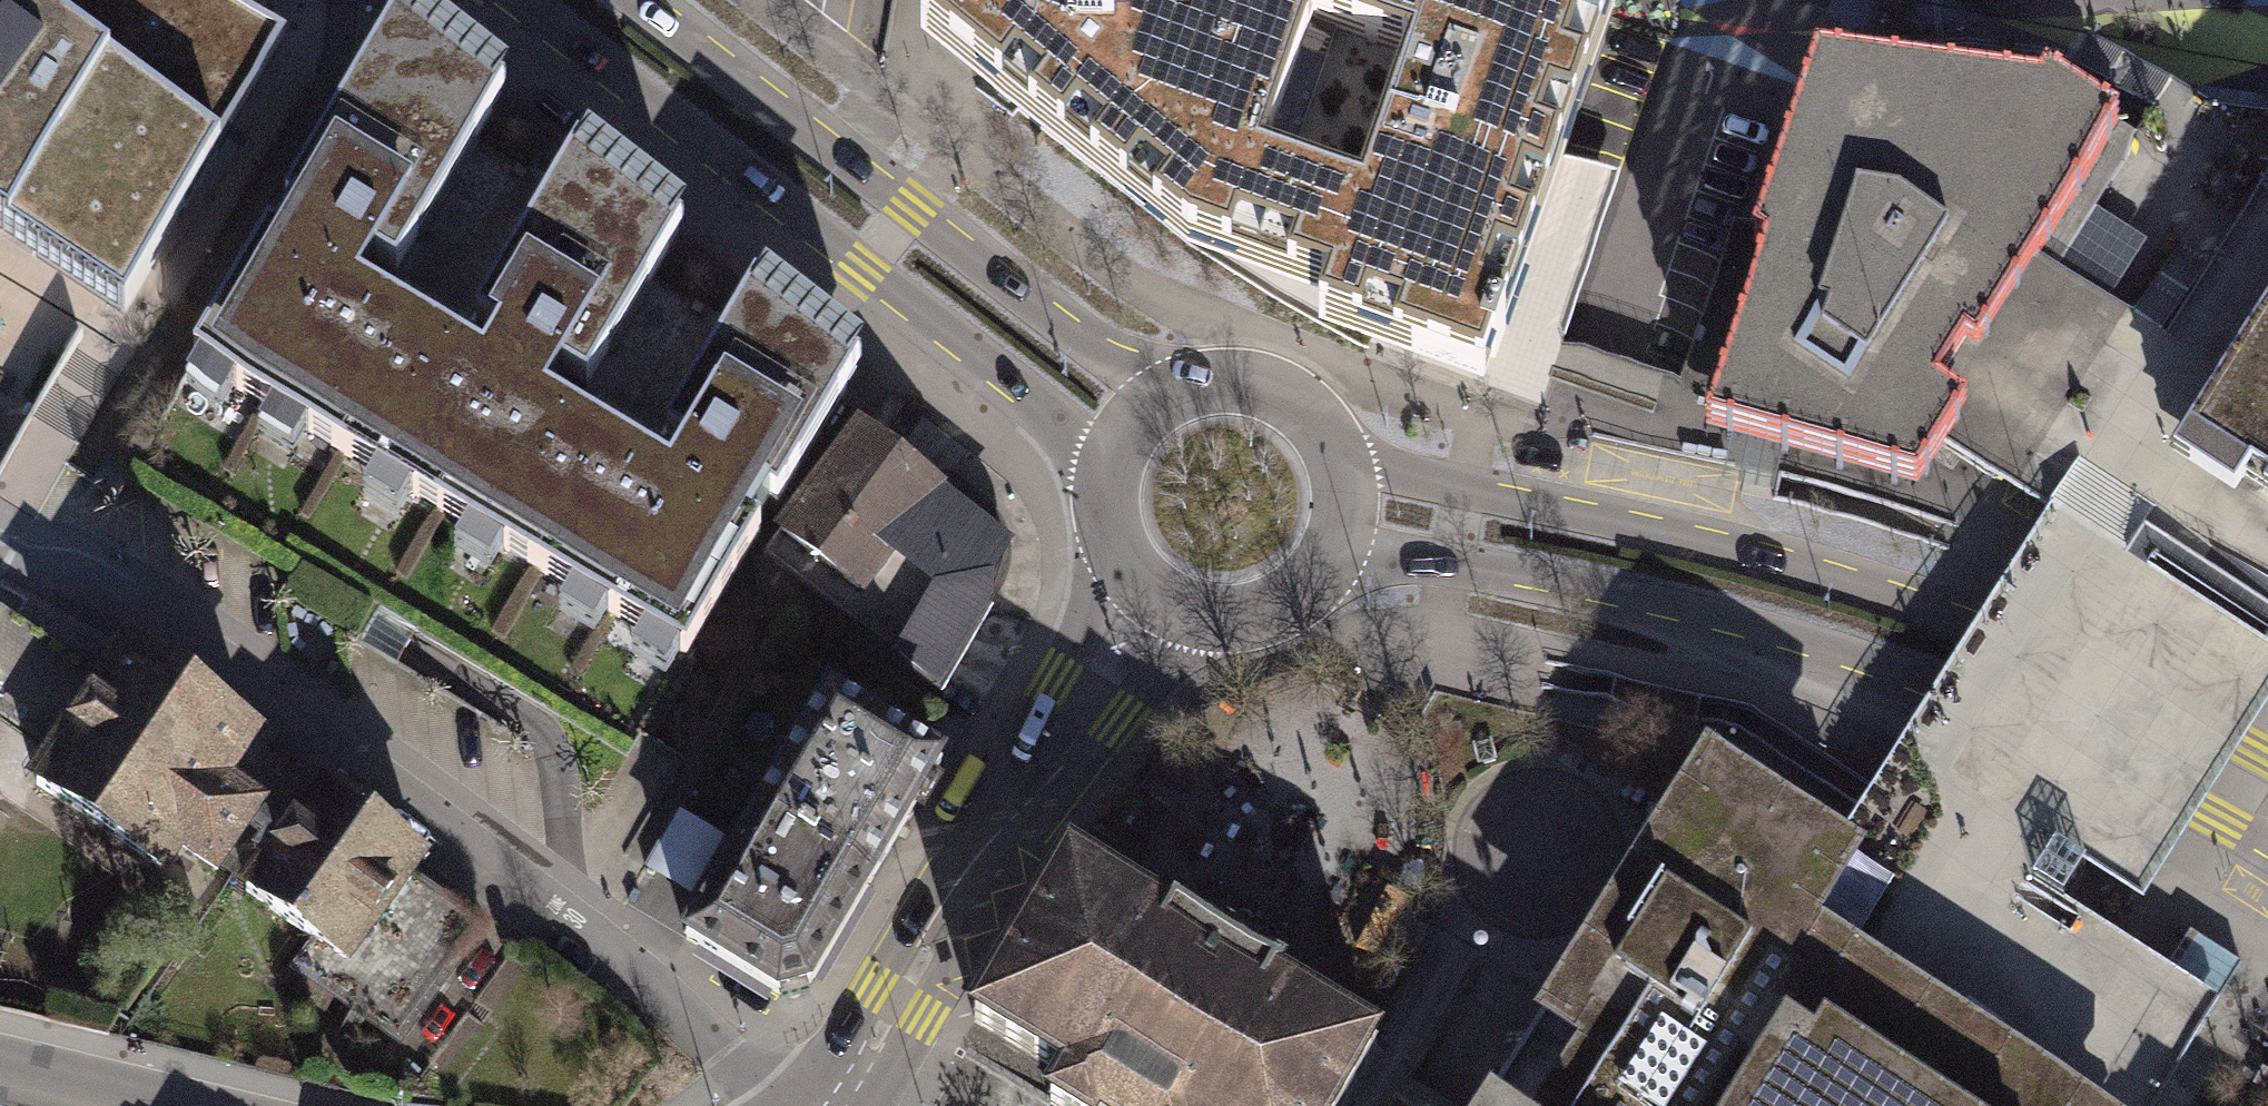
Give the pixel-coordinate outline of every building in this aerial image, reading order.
[(126,309),(293,47),(214,0),(0,0),(0,240),(126,309)] [(924,36),(1099,173),(1190,245),(1332,295),(1322,321),(1477,377),(1486,352),(1495,355),(1503,328),(1499,326),(1611,13),(1573,0),(952,0),(924,36)] [(397,23),(284,210),(374,264),(396,276),(499,103),(397,23)] [(2046,104),(1820,71),(1757,259),(1769,263),(1704,439),(1918,490),(1945,446),(1966,414),(1940,397),(1967,352),(1980,360),(2042,264),(2081,203),(2125,135),(2051,91),(2046,104)] [(678,238),(574,160),(476,324),(500,339),(562,376),(585,390),(678,238)] [(2251,215),(2267,226),(2267,188),(2251,215)] [(2104,303),(2143,243),(2081,203),(2042,264),(2104,303)] [(416,327),(358,292),(374,264),(284,210),(231,298),(193,362),(342,450),(416,327)] [(1969,462),(2077,286),(2042,264),(1980,360),(1967,352),(1940,397),(1966,414),(1945,446),(1969,462)] [(855,374),(752,297),(667,438),(687,450),(777,505),(855,374)] [(483,367),(416,327),(342,450),(538,567),(612,445),(545,405),(562,376),(500,339),(483,367)] [(2181,469),(2240,506),(2250,492),(2267,503),(2267,332),(2181,469)] [(863,430),(766,556),(937,686),(992,594),(994,582),(993,570),(1005,549),(935,493),(939,488),(863,430)] [(670,479),(612,445),(538,567),(686,656),(743,561),(777,505),(687,450),(677,467),(670,479)] [(29,786),(172,886),(189,862),(224,886),(244,857),(260,836),(276,812),(241,787),(273,742),(131,643),(106,679),(0,605),(0,715),(53,752),(29,786)] [(832,682),(684,946),(799,1009),(946,746),(832,682)] [(1709,766),(1494,1105),(2097,1105),(1872,963),(1820,930),(1862,862),(1841,849),(1709,766)] [(260,836),(244,857),(258,867),(240,892),(313,945),(295,970),(404,1050),(493,929),(430,883),(443,865),(327,781),(278,849),(260,836)] [(655,864),(699,883),(724,825),(681,806),(655,864)] [(1851,833),(1841,849),(1862,862),(1820,930),(1872,963),(2097,1105),(2146,1105),(2188,1043),(2142,1014),(1998,925),(1926,880),(1851,833)] [(973,1022),(981,1027),(1054,1071),(1039,1096),(1056,1105),(1336,1105),(1375,1041),(1227,953),(1071,859),(973,1022)] [(1998,925),(2188,1043),(2213,1005),(2024,884),(2019,891),(2079,930),(2070,944),(2010,906),(1998,925)] [(2142,1014),(2188,1043),(2238,966),(2193,936),(2142,1014)]
